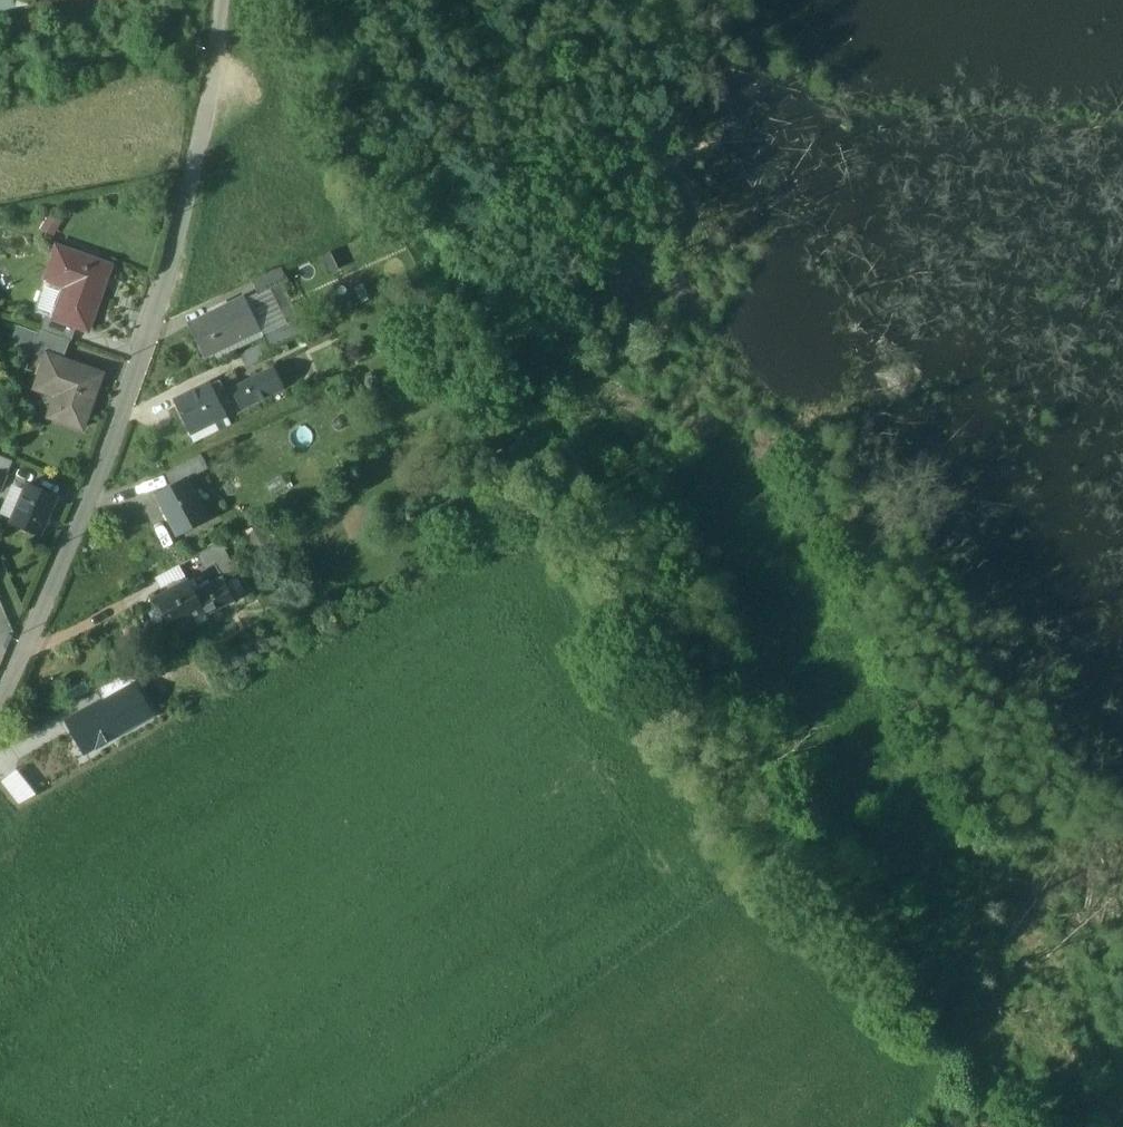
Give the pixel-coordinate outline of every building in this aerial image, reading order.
[(14,6),(13,0),(0,0),(0,9),(14,6)] [(110,267),(57,247),(45,280),(66,288),(55,319),(76,327),(87,331),(110,267)] [(280,268),(251,282),(258,297),(287,283),(280,268)] [(246,301),(213,316),(213,314),(188,326),(204,358),(260,331),(246,301)] [(55,319),(44,316),(40,330),(71,341),(76,327),(55,319)] [(299,319),(263,335),(269,349),(305,333),(299,319)] [(70,342),(38,330),(31,350),(47,355),(63,361),(70,342)] [(262,343),(239,354),(247,369),(270,358),(262,343)] [(63,361),(47,355),(35,389),(62,399),(54,419),(83,430),(102,375),(63,361)] [(274,370),(231,392),(239,410),(283,388),(274,370)] [(210,384),(173,402),(189,435),(226,417),(218,401),(226,398),(219,383),(211,387),(210,384)] [(199,456),(164,475),(171,488),(186,480),(187,481),(207,471),(199,456)] [(0,457),(0,474),(6,477),(12,462),(0,457)] [(187,481),(186,480),(171,488),(155,496),(177,537),(207,521),(187,481)] [(57,497),(27,485),(10,524),(40,537),(57,497)] [(220,545),(199,556),(205,568),(213,564),(227,557),(220,545)] [(227,557),(213,564),(216,569),(229,563),(227,557)] [(189,581),(155,599),(171,630),(204,613),(205,612),(197,596),(189,581)] [(224,581),(197,596),(205,612),(204,613),(206,616),(234,601),(224,581)] [(133,685),(67,722),(85,753),(151,716),(133,685)] [(18,803),(36,790),(21,770),(3,782),(18,803)]
